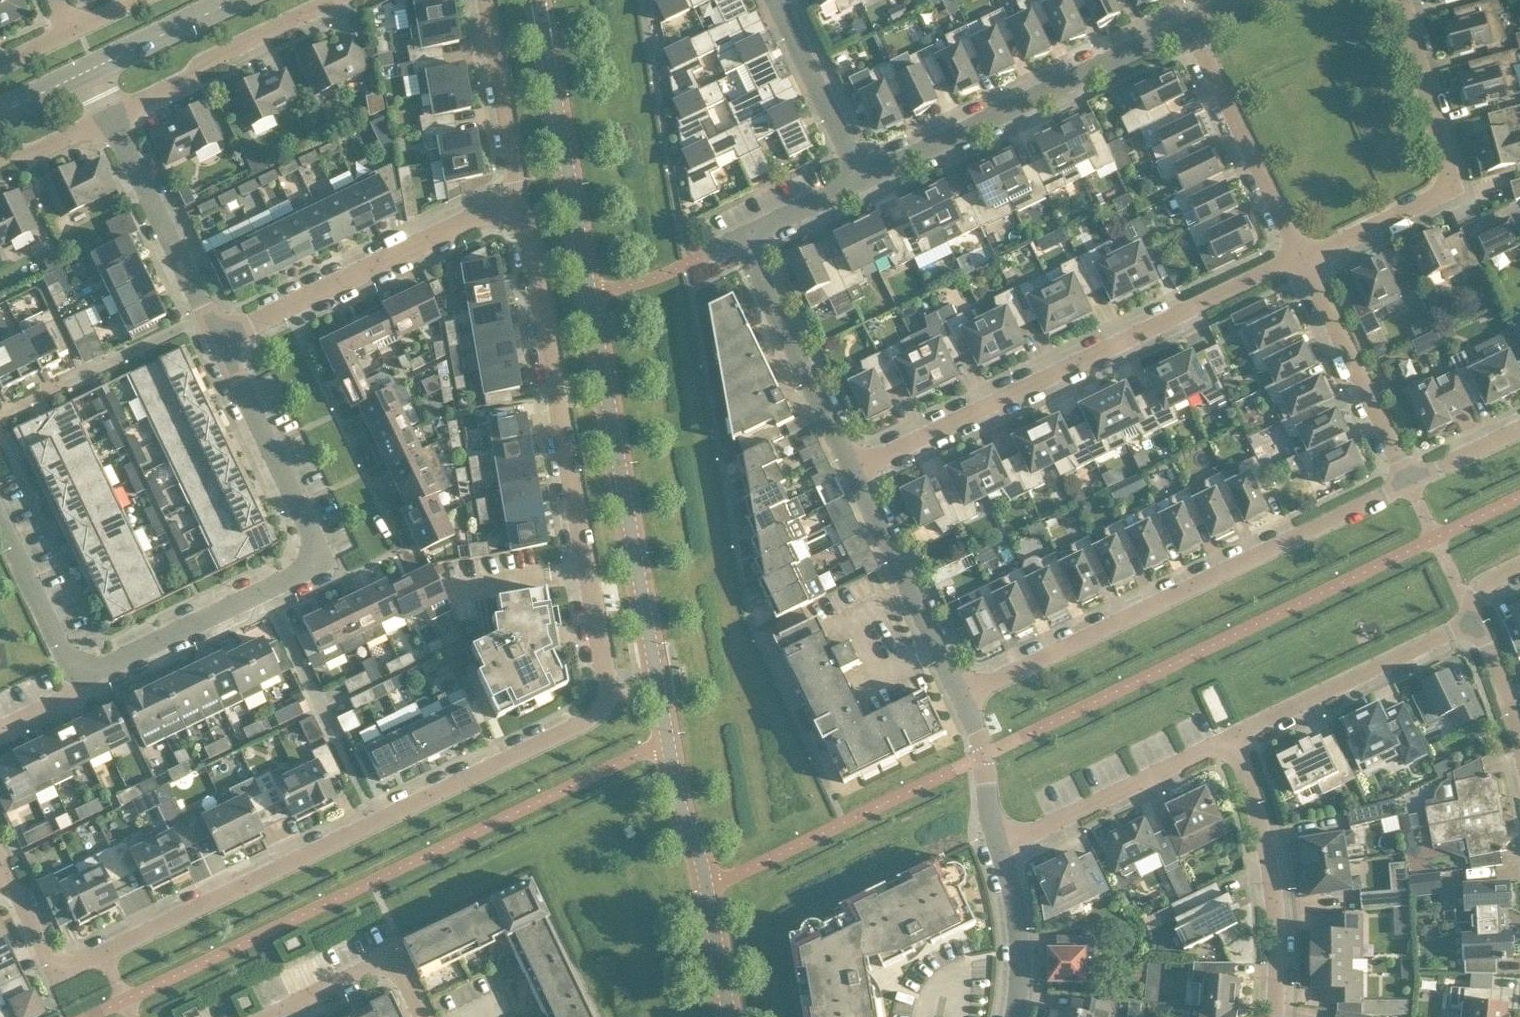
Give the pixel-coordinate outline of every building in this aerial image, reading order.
[(25,12),(19,0),(0,0),(0,24),(25,12)] [(410,28),(418,27),(454,21),(451,0),(442,0),(428,3),(427,0),(405,0),(406,1),(407,8),(410,28)] [(662,1),(658,3),(667,21),(690,10),(686,0),(662,0),(662,1)] [(711,30),(709,31),(715,44),(744,30),(739,19),(750,13),(743,0),(715,0),(726,24),(712,31),(711,30)] [(861,0),(836,0),(842,12),(862,2),(861,0)] [(1046,5),(1044,0),(1021,0),(1018,2),(1023,16),(1010,22),(1009,23),(1017,39),(1027,59),(1034,56),(1035,58),(1052,52),(1040,27),(1053,21),(1045,6),(1046,5)] [(1070,39),(1071,40),(1087,35),(1076,10),(1088,4),(1086,0),(1056,0),(1046,5),(1045,6),(1053,21),(1063,42),(1070,39)] [(1115,0),(1086,0),(1088,4),(1100,28),(1115,19),(1114,17),(1121,14),(1115,0)] [(1456,9),(1460,21),(1448,24),(1451,37),(1448,38),(1452,52),(1455,51),(1456,54),(1493,44),(1493,42),(1505,39),(1501,25),(1499,25),(1495,13),(1502,11),(1500,0),(1490,0),(1456,9)] [(1004,45),(1017,39),(1009,23),(1010,22),(1004,8),(982,19),(987,33),(975,39),(973,40),(981,56),(991,76),(998,73),(999,75),(1016,69),(1004,45)] [(454,21),(418,27),(410,28),(412,40),(410,41),(408,43),(407,45),(408,50),(410,63),(443,57),(443,56),(437,57),(435,47),(451,44),(458,43),(458,41),(454,21)] [(938,57),(949,80),(955,94),(962,90),(963,92),(980,86),(969,62),(981,56),(973,40),(975,39),(968,26),(946,36),(951,51),(939,56),(938,57)] [(390,52),(385,27),(373,30),(377,54),(390,52)] [(676,98),(677,101),(702,90),(702,89),(694,73),(703,68),(699,59),(717,50),(720,55),(720,56),(750,41),(744,30),(715,44),(709,31),(667,51),(676,71),(671,73),(673,77),(671,78),(675,99),(676,98)] [(758,90),(729,104),(734,116),(776,96),(771,85),(782,80),(760,35),(750,41),(720,56),(720,55),(718,56),(726,74),(746,65),(758,90)] [(302,54),(298,57),(316,94),(344,81),(343,79),(366,67),(353,39),(329,51),(326,43),(314,49),(312,45),(300,50),(302,54)] [(372,45),(362,50),(367,60),(377,55),(372,45)] [(938,102),(931,88),(949,80),(938,57),(939,56),(934,46),(910,57),(914,69),(899,76),(897,77),(905,92),(917,117),(932,107),(931,105),(938,102)] [(1462,77),(1466,90),(1463,91),(1467,105),(1470,104),(1470,107),(1508,97),(1508,95),(1519,92),(1516,78),(1513,79),(1510,66),(1517,64),(1513,51),(1471,62),(1474,74),(1462,77)] [(390,52),(377,54),(380,67),(394,64),(392,52),(390,52)] [(421,96),(430,94),(466,88),(462,66),(439,69),(437,59),(443,58),(443,57),(410,63),(401,64),(403,78),(417,75),(421,96)] [(870,73),(855,80),(862,94),(879,130),(886,127),(887,129),(904,123),(892,98),(905,92),(897,77),(899,76),(892,62),(870,73)] [(1140,129),(1168,116),(1163,105),(1183,95),(1185,95),(1184,92),(1187,91),(1179,73),(1175,74),(1174,71),(1172,72),(1165,76),(1163,73),(1148,81),(1149,83),(1137,90),(1143,103),(1122,118),(1129,134),(1140,129)] [(229,90),(247,127),(275,114),(274,112),(298,100),(284,72),(261,84),(257,76),(229,90)] [(677,101),(675,102),(684,119),(679,121),(681,127),(680,128),(684,149),(685,149),(686,151),(711,139),(703,123),(712,119),(708,109),(727,100),(718,81),(702,89),(702,90),(677,101)] [(470,110),(469,108),(466,88),(430,94),(432,107),(423,110),(424,116),(419,117),(422,130),(455,124),(455,123),(449,124),(447,114),(470,110)] [(367,95),(369,114),(384,108),(382,93),(367,95)] [(782,107),(776,96),(734,116),(739,126),(750,121),(751,122),(782,107)] [(154,135),(167,163),(191,152),(192,154),(220,140),(202,103),(197,105),(195,101),(183,106),(185,111),(174,116),(177,124),(154,135)] [(750,121),(739,126),(738,126),(751,154),(762,148),(759,140),(778,131),(790,157),(814,146),(792,102),(782,107),(751,122),(750,121)] [(1477,135),(1483,155),(1478,157),(1484,178),(1505,172),(1504,168),(1517,164),(1517,162),(1519,162),(1519,106),(1490,114),(1495,130),(1477,135)] [(384,116),(371,121),(390,152),(400,151),(384,116)] [(1173,127),(1168,116),(1140,129),(1149,147),(1163,143),(1169,156),(1184,149),(1184,150),(1205,140),(1206,139),(1205,136),(1209,134),(1200,116),(1196,118),(1195,116),(1194,116),(1194,117),(1173,127)] [(1059,127),(1058,127),(1076,166),(1089,159),(1097,171),(1116,162),(1112,154),(1107,144),(1107,143),(1103,134),(1091,140),(1081,119),(1082,119),(1082,118),(1081,117),(1060,128),(1059,127)] [(455,124),(422,130),(424,143),(425,147),(430,151),(439,149),(442,161),(477,155),(474,135),(474,132),(467,134),(451,136),(449,126),(455,125),(455,124)] [(740,159),(751,154),(738,126),(711,139),(686,151),(684,152),(692,169),(687,172),(690,178),(689,178),(692,200),(694,199),(695,203),(720,191),(712,173),(721,169),(716,159),(735,150),(740,159)] [(1049,194),(1082,178),(1076,166),(1058,127),(1043,134),(1044,135),(1035,139),(1036,141),(1037,141),(1047,161),(1035,167),(1049,194)] [(1110,131),(1103,134),(1107,143),(1118,138),(1116,132),(1110,131)] [(1119,138),(1107,144),(1112,154),(1124,149),(1119,138)] [(339,150),(335,142),(320,149),(323,148),(326,156),(324,157),(339,150)] [(1165,181),(1179,177),(1185,190),(1200,182),(1200,183),(1221,173),(1223,173),(1221,170),(1225,168),(1216,150),(1212,151),(1211,149),(1210,150),(1190,160),(1184,150),(1184,149),(1169,156),(1156,163),(1165,181)] [(1015,210),(1049,194),(1035,167),(1024,172),(1014,152),(1015,151),(1014,150),(993,160),(992,159),(991,159),(1015,210)] [(319,160),(315,152),(300,159),(302,158),(306,165),(304,166),(304,167),(319,160)] [(461,195),(459,181),(481,177),(477,155),(442,161),(449,201),(461,195)] [(980,193),(968,199),(982,227),(1015,210),(991,159),(976,166),(977,167),(968,171),(969,172),(969,173),(970,173),(980,193)] [(89,200),(113,189),(99,161),(76,172),(72,165),(44,178),(62,216),(90,202),(89,200)] [(299,169),(295,161),(280,168),(280,169),(282,168),(286,175),(284,176),(284,177),(299,169)] [(375,172),(354,182),(374,224),(395,214),(392,208),(404,202),(403,193),(402,189),(397,191),(392,164),(375,172)] [(410,166),(398,168),(402,189),(403,193),(414,191),(410,166)] [(278,179),(274,171),(260,178),(262,177),(266,185),(263,186),(264,186),(278,179)] [(258,189),(254,180),(239,188),(240,188),(242,187),(245,194),(243,195),(243,196),(258,189)] [(1516,200),(1519,199),(1519,180),(1511,182),(1516,200)] [(374,224),(354,182),(334,192),(354,234),(374,224)] [(938,185),(924,192),(942,230),(948,243),(982,227),(968,199),(957,204),(947,184),(948,183),(947,182),(939,186),(938,185)] [(1195,210),(1201,223),(1216,216),(1237,207),(1239,206),(1227,183),(1226,184),(1206,194),(1200,183),(1200,182),(1185,190),(1163,201),(1171,217),(1195,210)] [(17,191),(12,194),(10,189),(0,194),(0,198),(0,199),(0,200),(0,243),(6,240),(7,242),(35,229),(17,191)] [(238,198),(234,190),(219,197),(219,198),(222,197),(225,204),(223,205),(223,206),(238,198)] [(418,215),(414,191),(403,193),(404,202),(407,217),(418,215)] [(354,234),(334,192),(314,201),(334,243),(354,234)] [(913,225),(901,231),(915,259),(918,257),(926,253),(933,250),(948,243),(942,230),(924,192),(922,192),(923,193),(901,204),(902,205),(903,205),(913,225)] [(191,194),(181,199),(184,206),(194,201),(191,194)] [(1101,194),(1091,199),(1096,208),(1106,204),(1101,194)] [(218,208),(214,200),(199,207),(201,206),(205,214),(203,215),(218,208)] [(334,243),(314,201),(294,211),(314,253),(334,243)] [(314,253),(294,211),(273,221),(294,263),(314,253)] [(896,268),(915,259),(901,231),(890,236),(880,216),(881,215),(880,214),(872,218),(871,217),(857,224),(875,262),(888,256),(896,268)] [(1200,224),(1188,230),(1197,248),(1210,273),(1235,261),(1232,254),(1247,246),(1245,244),(1247,243),(1253,240),(1253,241),(1255,240),(1250,231),(1253,230),(1247,218),(1245,219),(1244,216),(1242,217),(1242,218),(1225,226),(1222,227),(1216,216),(1201,223),(1200,224)] [(1128,240),(1115,247),(1136,291),(1140,289),(1141,291),(1156,284),(1155,282),(1159,280),(1158,279),(1150,263),(1148,259),(1159,253),(1146,225),(1143,219),(1125,228),(1128,240)] [(1473,237),(1484,261),(1519,244),(1519,239),(1510,219),(1473,237)] [(294,263),(273,221),(253,230),(273,272),(294,263)] [(862,268),(875,262),(857,224),(855,225),(856,226),(834,236),(835,238),(836,237),(846,258),(835,263),(847,290),(853,302),(865,296),(860,285),(866,282),(862,268)] [(1052,235),(1039,241),(1044,253),(1058,246),(1070,241),(1064,229),(1052,235)] [(1419,260),(1428,278),(1441,271),(1446,280),(1479,264),(1464,231),(1444,241),(1439,229),(1433,232),(1434,234),(1430,236),(1429,234),(1427,235),(1425,233),(1412,239),(1413,242),(1411,243),(1413,247),(1410,248),(1417,261),(1419,260)] [(233,240),(253,282),(273,272),(253,230),(233,240)] [(99,274),(99,275),(139,256),(138,255),(136,256),(132,247),(134,246),(131,240),(129,241),(127,237),(91,254),(100,274),(99,274)] [(233,240),(212,250),(206,253),(223,288),(229,285),(233,292),(253,282),(233,240)] [(1112,241),(1079,257),(1093,285),(1103,280),(1105,284),(1113,300),(1113,301),(1113,302),(1117,300),(1118,302),(1128,298),(1133,295),(1132,293),(1136,291),(1115,247),(1112,241)] [(847,290),(835,263),(823,269),(813,247),(812,245),(810,247),(808,243),(797,248),(799,252),(789,257),(790,258),(794,266),(791,267),(798,282),(791,285),(797,297),(804,294),(811,307),(847,290)] [(1004,244),(993,250),(997,257),(1007,252),(1004,244)] [(485,247),(460,259),(465,288),(500,282),(496,260),(488,261),(485,247)] [(139,257),(139,256),(99,275),(99,276),(101,275),(110,294),(146,277),(145,273),(146,272),(143,266),(141,267),(137,258),(139,257)] [(1082,291),(1092,285),(1079,257),(1061,266),(1066,280),(1052,287),(1069,323),(1073,321),(1074,323),(1090,316),(1089,314),(1092,312),(1092,311),(1091,311),(1082,291)] [(1358,283),(1345,290),(1367,335),(1382,328),(1374,312),(1386,307),(1384,302),(1400,294),(1393,278),(1396,277),(1390,265),(1387,267),(1382,257),(1363,266),(1364,269),(1354,274),(1358,283)] [(55,271),(42,277),(52,297),(64,292),(55,271)] [(148,280),(146,277),(110,294),(119,313),(117,313),(118,314),(157,295),(155,295),(151,287),(153,286),(150,279),(148,280)] [(425,283),(431,296),(443,290),(437,278),(425,283)] [(1067,327),(1065,325),(1069,323),(1052,287),(1038,294),(1030,281),(1012,289),(1026,318),(1037,312),(1047,332),(1046,333),(1047,334),(1050,332),(1051,334),(1067,327)] [(503,303),(500,282),(465,288),(469,309),(503,303)] [(424,285),(403,295),(419,328),(440,318),(424,285)] [(1015,323),(1026,318),(1012,289),(995,298),(1000,312),(986,319),(1003,355),(1007,353),(1008,355),(1023,348),(1022,346),(1026,344),(1025,343),(1015,323)] [(69,301),(64,292),(52,297),(57,307),(69,301)] [(118,315),(120,314),(132,341),(161,327),(158,320),(165,316),(163,312),(165,312),(162,305),(160,306),(156,297),(158,296),(157,295),(118,314),(118,315)] [(403,295),(382,305),(398,338),(419,328),(403,295)] [(738,439),(745,454),(784,435),(780,427),(795,419),(782,391),(776,393),(771,382),(776,380),(759,344),(750,348),(742,332),(751,328),(735,295),(711,307),(717,344),(719,344),(719,343),(725,340),(733,356),(722,361),(720,361),(735,441),(736,441),(736,440),(738,439)] [(1247,321),(1261,349),(1261,350),(1279,341),(1279,342),(1299,332),(1298,330),(1301,328),(1293,311),(1290,313),(1289,310),(1276,316),(1273,310),(1270,311),(1264,300),(1231,316),(1235,325),(1247,321)] [(469,309),(473,330),(507,324),(503,303),(469,309)] [(398,339),(398,338),(382,305),(366,312),(369,318),(352,326),(363,348),(375,342),(395,333),(398,339)] [(1000,359),(999,357),(1003,355),(986,319),(972,325),(963,313),(958,315),(953,305),(941,310),(959,350),(970,344),(980,364),(980,365),(980,366),(984,364),(985,366),(1000,359)] [(65,343),(49,310),(19,325),(23,333),(22,333),(41,373),(42,373),(41,371),(61,362),(57,355),(68,350),(65,343)] [(85,310),(74,316),(85,338),(96,333),(85,310)] [(948,355),(959,350),(941,310),(926,317),(929,328),(912,336),(919,351),(936,387),(940,385),(941,387),(957,380),(955,378),(959,376),(958,375),(948,355)] [(74,343),(85,338),(74,316),(63,321),(74,343)] [(444,323),(447,335),(456,333),(454,321),(444,323)] [(473,330),(476,352),(511,346),(507,324),(473,330)] [(319,342),(335,375),(357,365),(352,353),(363,348),(352,326),(319,342)] [(22,335),(3,345),(21,381),(40,372),(40,373),(41,373),(22,333),(21,334),(22,335)] [(459,346),(456,333),(447,335),(449,347),(459,346)] [(1451,358),(1458,372),(1470,398),(1482,392),(1485,398),(1488,405),(1501,398),(1502,399),(1512,394),(1512,393),(1519,389),(1519,363),(1516,365),(1510,352),(1502,337),(1475,350),(1480,361),(1471,365),(1470,363),(1465,351),(1451,358)] [(436,360),(446,355),(443,341),(433,343),(436,360)] [(1261,350),(1261,349),(1250,355),(1259,373),(1272,372),(1277,383),(1295,374),(1295,375),(1315,366),(1314,363),(1316,362),(1317,363),(1318,363),(1309,343),(1308,344),(1308,345),(1306,347),(1305,344),(1285,353),(1279,342),(1279,341),(1261,350)] [(379,350),(375,342),(363,348),(367,356),(379,350)] [(2,392),(3,392),(2,390),(21,381),(3,345),(0,346),(0,388),(2,392)] [(934,391),(932,389),(936,387),(919,351),(905,357),(897,345),(879,353),(893,382),(904,376),(913,396),(913,397),(914,398),(917,396),(918,398),(934,391)] [(476,352),(480,373),(515,367),(511,346),(476,352)] [(1206,350),(1214,368),(1217,375),(1230,368),(1219,346),(1208,351),(1208,349),(1206,350)] [(131,372),(132,374),(142,395),(195,369),(189,371),(180,351),(185,348),(184,347),(131,372)] [(1173,359),(1174,361),(1170,363),(1188,399),(1202,392),(1210,405),(1228,397),(1217,375),(1214,368),(1203,374),(1193,353),(1194,353),(1193,352),(1190,354),(1189,351),(1173,359)] [(882,387),(893,382),(879,353),(862,362),(865,376),(852,383),(857,393),(853,395),(854,396),(855,395),(860,406),(859,407),(860,408),(863,406),(869,419),(873,417),(874,420),(889,413),(888,410),(892,408),(892,407),(882,387)] [(409,370),(412,368),(409,361),(406,354),(398,358),(402,367),(409,370)] [(421,355),(409,361),(412,368),(413,371),(426,365),(421,355)] [(1174,406),(1188,399),(1170,363),(1167,365),(1166,362),(1150,370),(1151,372),(1148,374),(1148,375),(1149,375),(1159,395),(1148,400),(1161,429),(1179,420),(1174,406)] [(372,396),(357,365),(335,375),(351,408),(391,388),(390,388),(372,396)] [(510,390),(518,389),(515,367),(480,373),(486,406),(512,401),(512,400),(510,390)] [(195,369),(142,395),(152,416),(206,391),(205,390),(200,393),(190,372),(195,370),(195,369)] [(1470,398),(1458,372),(1434,383),(1433,381),(1407,394),(1420,420),(1421,419),(1419,416),(1422,415),(1430,433),(1436,430),(1440,432),(1445,429),(1447,425),(1452,422),(1449,415),(1458,411),(1473,404),(1470,398)] [(391,378),(395,386),(409,379),(407,376),(400,373),(391,378)] [(439,376),(441,389),(451,387),(449,374),(439,376)] [(1288,405),(1293,416),(1293,417),(1311,408),(1331,399),(1330,396),(1334,395),(1326,378),(1322,380),(1321,377),(1301,387),(1295,375),(1295,374),(1277,383),(1266,388),(1275,407),(1288,405)] [(456,390),(466,388),(464,376),(454,377),(456,390)] [(391,388),(351,408),(357,405),(367,425),(400,409),(413,403),(403,382),(395,386),(391,388)] [(1144,437),(1161,429),(1148,400),(1137,405),(1127,385),(1127,384),(1123,386),(1122,383),(1107,391),(1108,393),(1104,395),(1121,431),(1135,424),(1144,437)] [(453,401),(451,387),(441,389),(444,403),(453,401)] [(114,391),(106,395),(112,409),(120,405),(114,391)] [(206,391),(152,416),(163,438),(216,412),(210,414),(200,394),(206,391)] [(1127,442),(1121,431),(1104,395),(1100,397),(1099,394),(1084,402),(1085,404),(1081,406),(1082,407),(1092,427),(1081,432),(1094,461),(1128,445),(1127,442)] [(99,416),(107,412),(101,399),(93,403),(99,416)] [(24,451),(84,423),(73,400),(13,429),(14,430),(19,428),(29,448),(24,451)] [(127,419),(120,405),(112,409),(119,423),(127,419)] [(493,444),(527,438),(523,416),(515,418),(513,408),(514,407),(513,406),(487,411),(493,444)] [(1293,416),(1282,421),(1291,440),(1298,455),(1309,449),(1309,450),(1327,441),(1327,442),(1332,440),(1345,433),(1347,432),(1346,429),(1348,428),(1349,430),(1350,429),(1341,410),(1340,410),(1341,412),(1338,413),(1337,411),(1321,418),(1317,420),(1311,408),(1293,417),(1293,416)] [(363,431),(371,448),(377,446),(410,430),(400,409),(367,425),(368,429),(363,431)] [(216,412),(163,438),(173,460),(226,434),(226,433),(221,436),(211,416),(216,413),(216,412)] [(1077,469),(1094,461),(1081,432),(1070,438),(1060,417),(1061,417),(1060,416),(1057,418),(1056,415),(1040,423),(1041,425),(1038,427),(1055,463),(1069,456),(1077,469)] [(109,437),(117,433),(111,420),(103,424),(109,437)] [(447,422),(449,436),(459,434),(457,420),(447,422)] [(85,425),(84,423),(24,451),(24,452),(30,449),(39,470),(34,472),(34,473),(88,447),(79,428),(85,425)] [(1025,459),(1014,464),(1028,492),(1045,484),(1041,470),(1055,463),(1038,427),(1034,429),(1032,426),(1017,434),(1018,436),(1015,438),(1015,439),(1016,439),(1025,459)] [(410,430),(377,446),(371,448),(379,465),(385,463),(386,466),(420,450),(410,430)] [(124,447),(117,433),(109,437),(116,451),(124,447)] [(226,434),(173,460),(183,481),(237,456),(236,455),(231,458),(221,437),(227,435),(226,434)] [(462,448),(459,434),(449,436),(452,449),(462,448)] [(820,442),(816,434),(803,441),(807,448),(820,442)] [(134,435),(127,438),(133,452),(141,448),(134,435)] [(784,435),(745,454),(745,455),(738,459),(746,476),(747,477),(778,462),(778,463),(783,461),(774,442),(785,437),(784,435)] [(527,438),(493,444),(496,465),(531,459),(527,438)] [(1333,454),(1327,442),(1327,441),(1309,450),(1309,449),(1298,455),(1287,460),(1292,471),(1305,469),(1307,473),(1320,472),(1325,484),(1335,479),(1336,481),(1334,482),(1335,483),(1342,480),(1353,475),(1351,472),(1363,466),(1362,463),(1366,461),(1358,445),(1354,446),(1353,444),(1333,454)] [(420,450),(386,466),(396,487),(441,465),(432,445),(420,451),(420,450)] [(35,473),(40,471),(50,491),(44,494),(45,495),(98,469),(88,447),(34,473),(35,473)] [(1011,501),(1028,492),(1014,464),(1004,469),(994,449),(994,448),(990,450),(989,447),(974,455),(975,457),(971,459),(988,495),(1001,489),(1011,501)] [(141,448),(133,452),(140,466),(148,462),(141,448)] [(812,459),(816,466),(829,460),(825,452),(812,459)] [(237,456),(183,481),(194,503),(247,477),(241,479),(232,459),(237,456)] [(468,458),(470,470),(480,468),(478,456),(468,458)] [(1240,478),(1229,483),(1229,484),(1238,501),(1237,502),(1247,521),(1249,520),(1251,524),(1267,516),(1266,512),(1268,511),(1259,491),(1270,486),(1273,491),(1274,491),(1257,456),(1239,465),(1240,478)] [(976,501),(988,495),(971,459),(967,461),(966,458),(951,466),(952,468),(948,470),(949,471),(959,491),(948,496),(961,524),(979,516),(976,501)] [(531,459),(496,465),(500,487),(535,481),(531,459)] [(829,460),(816,466),(820,474),(832,468),(829,460)] [(741,479),(750,497),(750,498),(782,483),(782,484),(787,481),(778,463),(778,462),(747,477),(746,476),(741,479)] [(138,476),(132,463),(124,467),(130,480),(138,476)] [(400,510),(440,491),(451,486),(441,465),(396,487),(406,507),(400,509),(400,510)] [(455,469),(458,483),(467,481),(465,468),(455,469)] [(482,481),(480,468),(470,470),(472,483),(482,481)] [(45,495),(51,493),(60,513),(55,516),(109,490),(98,469),(45,495)] [(1207,494),(1196,499),(1195,500),(1204,517),(1204,518),(1213,538),(1216,536),(1217,539),(1216,539),(1216,541),(1236,531),(1235,530),(1233,531),(1232,528),(1235,527),(1225,507),(1237,502),(1238,501),(1229,484),(1229,483),(1224,472),(1205,481),(1207,494)] [(1142,474),(1129,480),(1134,491),(1147,485),(1142,474)] [(137,494),(145,490),(138,476),(130,480),(137,494)] [(247,477),(194,503),(204,525),(258,499),(257,498),(252,501),(242,481),(247,478),(247,477)] [(155,478),(147,482),(154,495),(162,492),(155,478)] [(837,478),(817,488),(822,498),(826,506),(833,502),(846,496),(842,488),(837,478)] [(935,521),(944,533),(961,524),(948,496),(937,501),(927,481),(928,481),(927,480),(923,482),(922,480),(906,487),(908,489),(904,491),(910,504),(906,505),(907,507),(908,506),(914,517),(912,518),(913,519),(916,517),(921,527),(935,521)] [(460,497),(470,495),(467,481),(458,483),(460,497)] [(535,481),(500,487),(504,508),(538,502),(535,481)] [(782,483),(750,498),(750,497),(745,499),(754,517),(754,518),(785,504),(786,504),(791,502),(782,484),(782,483)] [(1171,534),(1170,534),(1180,554),(1182,552),(1184,556),(1201,548),(1199,544),(1202,543),(1192,523),(1204,518),(1204,517),(1195,500),(1196,499),(1191,488),(1172,497),(1173,510),(1163,515),(1162,516),(1171,534)] [(65,537),(66,538),(119,512),(109,490),(55,516),(56,517),(61,514),(71,535),(65,537)] [(400,510),(410,531),(444,514),(434,495),(440,492),(440,491),(400,510)] [(168,505),(162,492),(154,495),(161,509),(168,505)] [(833,502),(826,506),(829,514),(834,524),(855,514),(850,504),(846,496),(833,502)] [(478,512),(488,511),(485,498),(476,500),(478,512)] [(258,499),(204,525),(214,545),(268,521),(268,520),(262,523),(252,502),(258,500),(258,499)] [(538,502),(504,508),(508,529),(542,523),(538,502)] [(1079,504),(1077,509),(1080,514),(1085,516),(1090,513),(1092,508),(1089,503),(1084,502),(1079,504)] [(749,520),(757,538),(758,538),(789,524),(789,525),(794,522),(786,504),(785,504),(754,518),(754,517),(749,520)] [(1159,539),(1170,534),(1171,534),(1162,516),(1163,515),(1157,504),(1139,513),(1140,526),(1129,531),(1129,532),(1138,550),(1137,550),(1147,570),(1149,568),(1151,571),(1149,572),(1149,573),(1169,563),(1168,562),(1167,563),(1165,561),(1168,559),(1159,539)] [(151,523),(159,519),(152,506),(145,510),(151,523)] [(488,511),(478,512),(480,525),(490,523),(488,511)] [(76,559),(130,534),(119,512),(66,538),(71,536),(81,556),(76,559)] [(420,552),(454,536),(444,514),(410,531),(420,552)] [(855,514),(834,524),(839,534),(843,542),(851,538),(863,532),(860,524),(855,514)] [(165,533),(159,519),(151,523),(158,537),(165,533)] [(1107,542),(1096,547),(1095,548),(1104,566),(1113,586),(1116,585),(1117,588),(1134,580),(1132,577),(1135,575),(1125,556),(1137,550),(1138,550),(1129,532),(1129,531),(1124,520),(1105,529),(1107,542)] [(176,521),(168,525),(175,539),(183,535),(176,521)] [(208,548),(209,550),(219,572),(279,543),(278,542),(273,544),(263,524),(268,521),(214,545),(208,548)] [(542,523),(508,529),(511,551),(546,545),(542,523)] [(752,540),(761,558),(761,559),(793,544),(793,545),(798,543),(789,525),(789,524),(758,538),(757,538),(752,540)] [(851,538),(843,542),(847,550),(867,540),(863,532),(851,538)] [(76,559),(76,560),(82,557),(91,578),(86,580),(86,581),(140,555),(130,534),(76,559)] [(189,548),(183,535),(175,539),(181,552),(189,548)] [(1095,548),(1096,547),(1091,536),(1072,545),(1073,558),(1063,563),(1062,564),(1071,582),(1070,582),(1080,602),(1083,600),(1084,603),(1082,604),(1083,605),(1102,595),(1102,594),(1100,595),(1099,593),(1102,591),(1092,572),(1104,566),(1095,548)] [(488,542),(478,544),(480,557),(490,555),(488,542)] [(468,544),(470,558),(480,557),(478,544),(478,543),(468,544)] [(793,544),(761,559),(761,558),(756,561),(765,579),(801,563),(793,545),(793,544)] [(172,566),(180,563),(173,549),(165,553),(172,566)] [(1027,560),(1024,568),(1029,579),(1028,580),(1037,598),(1047,618),(1049,617),(1051,620),(1067,612),(1066,609),(1068,607),(1059,588),(1070,582),(1071,582),(1062,564),(1063,563),(1057,552),(1043,559),(1036,556),(1027,560)] [(140,555),(86,581),(87,582),(92,579),(102,599),(96,602),(97,603),(150,577),(140,555)] [(193,557),(185,561),(192,574),(200,570),(193,557)] [(765,579),(760,581),(769,599),(765,601),(766,601),(805,582),(805,583),(819,576),(814,566),(810,558),(801,563),(765,579)] [(868,575),(881,568),(877,560),(864,567),(868,575)] [(178,580),(186,577),(180,563),(172,566),(178,580)] [(452,610),(430,566),(409,576),(425,610),(430,621),(452,610)] [(944,567),(930,574),(935,584),(949,577),(944,567)] [(1029,579),(1024,568),(1005,577),(991,584),(996,596),(995,596),(1004,614),(1013,634),(1016,632),(1017,635),(1015,636),(1016,637),(1036,627),(1035,626),(1033,627),(1032,625),(1035,623),(1025,604),(1037,598),(1028,580),(1029,579)] [(404,620),(425,610),(409,576),(389,586),(386,580),(404,620)] [(805,582),(766,601),(766,602),(769,600),(777,616),(801,605),(802,607),(814,601),(813,600),(827,593),(819,576),(805,583),(805,582)] [(150,577),(97,603),(102,601),(112,621),(107,624),(107,625),(161,599),(150,577)] [(401,614),(404,620),(386,580),(365,590),(381,624),(401,614)] [(992,620),(1004,614),(995,596),(996,596),(991,584),(945,606),(957,631),(965,627),(965,629),(966,628),(971,639),(974,638),(980,650),(982,649),(984,652),(1001,644),(999,641),(1002,639),(992,620)] [(545,612),(549,612),(545,588),(543,589),(544,590),(496,598),(499,616),(492,617),(497,643),(491,645),(488,638),(470,647),(479,665),(488,660),(491,666),(476,673),(497,716),(496,717),(496,718),(516,709),(519,715),(518,715),(519,717),(553,701),(552,699),(551,700),(548,693),(567,685),(564,669),(562,669),(563,671),(560,671),(559,670),(560,669),(545,640),(543,630),(552,629),(552,626),(547,627),(545,612)] [(344,600),(360,634),(366,644),(386,634),(381,624),(365,590),(344,600)] [(344,600),(324,610),(340,643),(360,634),(344,600)] [(825,742),(845,783),(863,775),(860,769),(875,761),(878,767),(881,766),(878,760),(894,752),(897,759),(915,750),(912,743),(928,736),(931,742),(948,734),(931,699),(863,732),(835,673),(842,670),(843,673),(848,670),(861,664),(852,644),(851,644),(839,650),(827,656),(822,647),(831,642),(819,618),(810,623),(802,607),(801,605),(777,616),(778,619),(780,618),(781,620),(775,623),(782,636),(781,637),(782,639),(783,639),(790,654),(784,657),(800,690),(802,689),(809,705),(808,706),(809,709),(816,706),(823,722),(816,724),(825,742)] [(1517,654),(1519,653),(1519,606),(1516,608),(1513,609),(1516,617),(1505,622),(1509,633),(1513,643),(1517,654)] [(340,644),(340,643),(324,610),(303,620),(308,630),(297,635),(314,670),(345,654),(340,644)] [(439,639),(444,648),(456,642),(452,633),(439,639)] [(242,649),(259,684),(291,669),(277,640),(266,646),(263,639),(242,649)] [(431,654),(444,648),(439,639),(427,645),(431,654)] [(263,692),(259,684),(242,649),(235,652),(233,648),(221,654),(244,701),(263,692)] [(398,658),(403,668),(415,662),(411,652),(398,658)] [(202,663),(218,698),(224,710),(244,701),(221,654),(202,663)] [(398,658),(386,665),(390,674),(403,668),(398,658)] [(425,674),(437,668),(433,660),(421,665),(425,674)] [(182,672),(199,707),(205,720),(224,710),(218,698),(202,663),(182,672)] [(366,671),(355,677),(360,688),(372,682),(366,671)] [(1482,715),(1472,693),(1468,685),(1457,690),(1448,672),(1446,673),(1442,671),(1436,674),(1436,678),(1425,683),(1429,691),(1408,701),(1408,702),(1415,698),(1428,724),(1454,711),(1461,726),(1482,715)] [(163,682),(185,729),(205,720),(199,707),(182,672),(163,682)] [(360,688),(355,677),(344,682),(349,693),(360,688)] [(397,691),(391,679),(382,684),(388,695),(397,691)] [(143,691),(160,726),(166,738),(185,729),(163,682),(143,691)] [(372,688),(361,694),(366,705),(378,700),(372,688)] [(160,726),(143,691),(123,701),(140,736),(141,735),(147,747),(166,738),(160,726)] [(366,705),(361,694),(350,699),(355,710),(366,705)] [(444,712),(459,743),(479,734),(475,726),(486,721),(474,697),(452,707),(449,700),(440,704),(444,712)] [(279,725),(304,714),(298,702),(274,714),(279,725)] [(1354,741),(1350,743),(1363,770),(1364,770),(1361,762),(1380,753),(1383,761),(1400,753),(1406,764),(1429,754),(1405,704),(1384,715),(1379,705),(1376,707),(1376,708),(1370,712),(1369,710),(1364,713),(1359,711),(1349,716),(1348,720),(1344,722),(1354,741)] [(92,716),(109,751),(129,741),(112,706),(92,716)] [(424,721),(439,753),(459,743),(444,712),(424,721)] [(420,762),(439,753),(424,721),(420,714),(402,723),(401,723),(420,762)] [(72,725),(89,760),(109,751),(92,716),(72,725)] [(266,718),(255,724),(260,735),(271,729),(266,718)] [(383,735),(385,740),(400,772),(420,762),(401,723),(381,733),(382,735),(383,735)] [(243,729),(248,740),(260,735),(255,724),(243,729)] [(53,734),(70,770),(89,760),(72,725),(53,734)] [(33,744),(50,779),(51,779),(55,786),(73,777),(70,770),(53,734),(33,744)] [(400,772),(385,740),(383,735),(382,735),(363,744),(365,750),(355,755),(366,779),(377,774),(380,781),(400,772)] [(1300,743),(1301,746),(1278,757),(1295,794),(1318,783),(1323,794),(1344,785),(1338,772),(1349,766),(1334,735),(1324,740),(1322,736),(1312,741),(1310,738),(1300,743)] [(227,737),(216,742),(221,753),(232,748),(227,737)] [(209,759),(221,753),(216,742),(204,748),(209,759)] [(50,779),(33,744),(14,753),(33,793),(36,800),(37,800),(35,795),(55,786),(51,779),(50,779)] [(316,762),(296,772),(315,813),(316,813),(316,812),(334,803),(332,798),(334,797),(327,782),(324,776),(339,769),(331,752),(328,746),(327,744),(311,752),(315,760),(316,762)] [(33,793),(14,753),(2,759),(4,763),(0,765),(0,774),(17,809),(36,800),(33,793)] [(1482,758),(1453,772),(1459,801),(1426,807),(1429,826),(1500,812),(1498,800),(1501,796),(1498,782),(1494,778),(1493,774),(1486,775),(1482,758)] [(190,760),(179,765),(184,776),(195,771),(190,760)] [(184,776),(179,765),(168,771),(173,782),(184,776)] [(270,771),(255,779),(258,787),(266,803),(281,796),(292,817),(294,816),(296,822),(315,813),(296,772),(275,782),(274,780),(270,771)] [(139,785),(127,790),(133,801),(144,795),(159,788),(154,777),(139,785)] [(235,801),(223,807),(225,810),(241,842),(243,847),(262,838),(260,833),(262,832),(251,810),(266,803),(258,787),(255,779),(240,786),(230,791),(235,800),(235,801)] [(1178,826),(1166,832),(1178,857),(1210,842),(1207,828),(1223,820),(1216,806),(1214,802),(1214,803),(1213,800),(1216,798),(1209,783),(1193,790),(1195,794),(1168,806),(1178,826)] [(121,806),(133,801),(127,790),(116,795),(121,806)] [(98,799),(86,804),(91,815),(103,810),(98,799)] [(169,833),(151,841),(168,876),(171,882),(190,873),(187,867),(189,866),(182,852),(179,845),(194,838),(186,822),(182,814),(179,806),(175,808),(171,800),(156,807),(164,823),(169,833)] [(1351,827),(1383,820),(1379,803),(1347,811),(1351,827)] [(80,821),(91,815),(86,804),(75,810),(80,821)] [(187,811),(182,814),(186,822),(194,838),(209,831),(212,837),(219,852),(221,851),(224,856),(243,847),(243,848),(243,847),(241,842),(225,810),(223,807),(203,817),(202,814),(198,806),(187,811)] [(1466,838),(1472,869),(1503,865),(1501,852),(1508,850),(1507,846),(1510,842),(1507,828),(1503,824),(1500,812),(1429,826),(1433,845),(1466,838)] [(61,830),(72,825),(67,814),(55,819),(61,830)] [(1180,861),(1178,857),(1166,832),(1165,830),(1154,836),(1145,818),(1125,827),(1127,831),(1120,834),(1102,843),(1117,872),(1120,870),(1123,876),(1125,877),(1137,871),(1138,868),(1135,862),(1158,851),(1166,868),(1180,861)] [(28,846),(53,834),(47,822),(23,834),(28,846)] [(1412,830),(1401,832),(1403,843),(1415,841),(1412,830)] [(1353,832),(1302,840),(1304,853),(1302,855),(1304,864),(1306,866),(1307,868),(1348,861),(1345,845),(1355,843),(1353,832)] [(125,841),(110,848),(114,857),(122,873),(137,866),(140,872),(147,887),(149,886),(152,891),(170,882),(171,882),(168,876),(151,841),(130,851),(129,849),(125,841)] [(95,856),(74,866),(96,911),(99,917),(99,916),(118,907),(115,902),(117,901),(110,887),(107,880),(122,873),(114,857),(110,848),(95,856)] [(1059,859),(1060,861),(1038,872),(1042,880),(1041,881),(1043,885),(1044,884),(1050,896),(1043,899),(1046,920),(1065,911),(1062,905),(1086,893),(1089,900),(1109,890),(1092,854),(1077,861),(1073,853),(1059,859)] [(1348,861),(1307,868),(1307,870),(1305,873),(1306,881),(1309,883),(1311,895),(1362,888),(1360,877),(1351,878),(1348,861)] [(858,910),(838,920),(858,961),(867,960),(880,957),(885,967),(907,956),(905,954),(915,949),(942,936),(943,939),(965,928),(960,919),(973,913),(961,889),(962,889),(966,885),(967,883),(968,877),(968,874),(966,870),(963,867),(959,865),(956,865),(951,865),(938,871),(933,862),(911,872),(916,882),(880,900),(875,890),(853,900),(858,910)] [(38,883),(50,907),(65,900),(75,921),(77,920),(80,926),(98,917),(99,917),(74,866),(38,883)] [(1411,897),(1433,895),(1431,874),(1409,876),(1411,897)] [(403,941),(420,978),(462,958),(458,951),(475,943),(479,950),(492,944),(492,943),(490,939),(505,933),(513,951),(544,1015),(545,1016),(590,1016),(589,1014),(583,1002),(581,997),(575,985),(567,968),(556,946),(548,929),(543,920),(548,918),(530,880),(489,900),(491,904),(477,911),(475,907),(432,928),(415,936),(403,941)] [(1467,909),(1455,910),(1456,923),(1471,922),(1507,920),(1507,908),(1511,908),(1510,901),(1513,900),(1512,891),(1510,890),(1509,882),(1496,883),(1476,884),(1465,885),(1465,886),(1467,909)] [(1410,889),(1361,893),(1363,910),(1395,907),(1411,906),(1410,889)] [(1240,940),(1234,927),(1239,925),(1230,907),(1235,904),(1230,894),(1205,905),(1199,892),(1172,905),(1178,918),(1176,920),(1180,928),(1176,931),(1177,932),(1181,930),(1189,947),(1185,949),(1186,951),(1219,934),(1225,947),(1240,940)] [(1310,957),(1310,960),(1352,960),(1352,946),(1363,946),(1363,917),(1328,917),(1328,931),(1325,934),(1323,932),(1314,932),(1314,942),(1313,942),(1313,946),(1311,946),(1310,957)] [(794,948),(798,972),(808,970),(815,1010),(805,1012),(806,1016),(880,1016),(877,999),(874,999),(867,960),(858,961),(838,920),(825,926),(821,922),(818,921),(813,921),(810,922),(806,925),(804,927),(802,932),(802,933),(804,946),(794,948)] [(1464,935),(1465,946),(1466,974),(1497,974),(1497,959),(1513,958),(1513,955),(1516,953),(1516,948),(1513,947),(1512,944),(1515,942),(1515,937),(1512,936),(1512,932),(1508,932),(1507,920),(1471,922),(1472,934),(1464,935)] [(14,965),(9,954),(13,952),(0,924),(0,972),(14,965)] [(298,935),(284,942),(288,952),(303,945),(298,935)] [(1095,936),(1058,936),(1058,948),(1050,948),(1050,965),(1046,965),(1045,977),(1050,977),(1050,982),(1087,982),(1087,956),(1095,956),(1095,936)] [(1363,973),(1352,973),(1352,960),(1310,960),(1310,962),(1311,974),(1313,974),(1313,977),(1314,977),(1314,988),(1324,988),(1325,986),(1328,989),(1328,1002),(1363,1002),(1363,973)] [(1204,985),(1202,1006),(1239,1009),(1241,989),(1238,988),(1238,979),(1231,978),(1232,963),(1195,963),(1193,984),(1204,985)] [(0,1008),(0,1016),(33,1016),(42,1012),(24,974),(20,976),(14,965),(0,972),(0,994),(6,1006),(0,1008)] [(1147,981),(1145,999),(1159,1000),(1160,983),(1147,981)] [(1464,1010),(1463,1016),(1511,1016),(1507,1015),(1508,1007),(1499,1007),(1493,1008),(1492,1003),(1493,989),(1451,987),(1450,1005),(1453,1009),(1464,1010)] [(237,1000),(239,1004),(242,1010),(251,1005),(247,995),(237,1000)] [(402,1016),(398,1008),(396,1009),(389,995),(370,1004),(376,1016),(402,1016)] [(1117,1005),(1071,996),(1068,1009),(1052,1006),(1051,1010),(1047,1012),(1046,1016),(1114,1016),(1117,1005)] [(370,1004),(369,1005),(370,1007),(367,1008),(366,1006),(357,1011),(358,1013),(353,1015),(353,1016),(376,1016),(370,1004)] [(1239,1009),(1202,1006),(1201,1016),(1238,1016),(1239,1009)] [(196,1008),(182,1014),(183,1016),(200,1016),(196,1008)]
